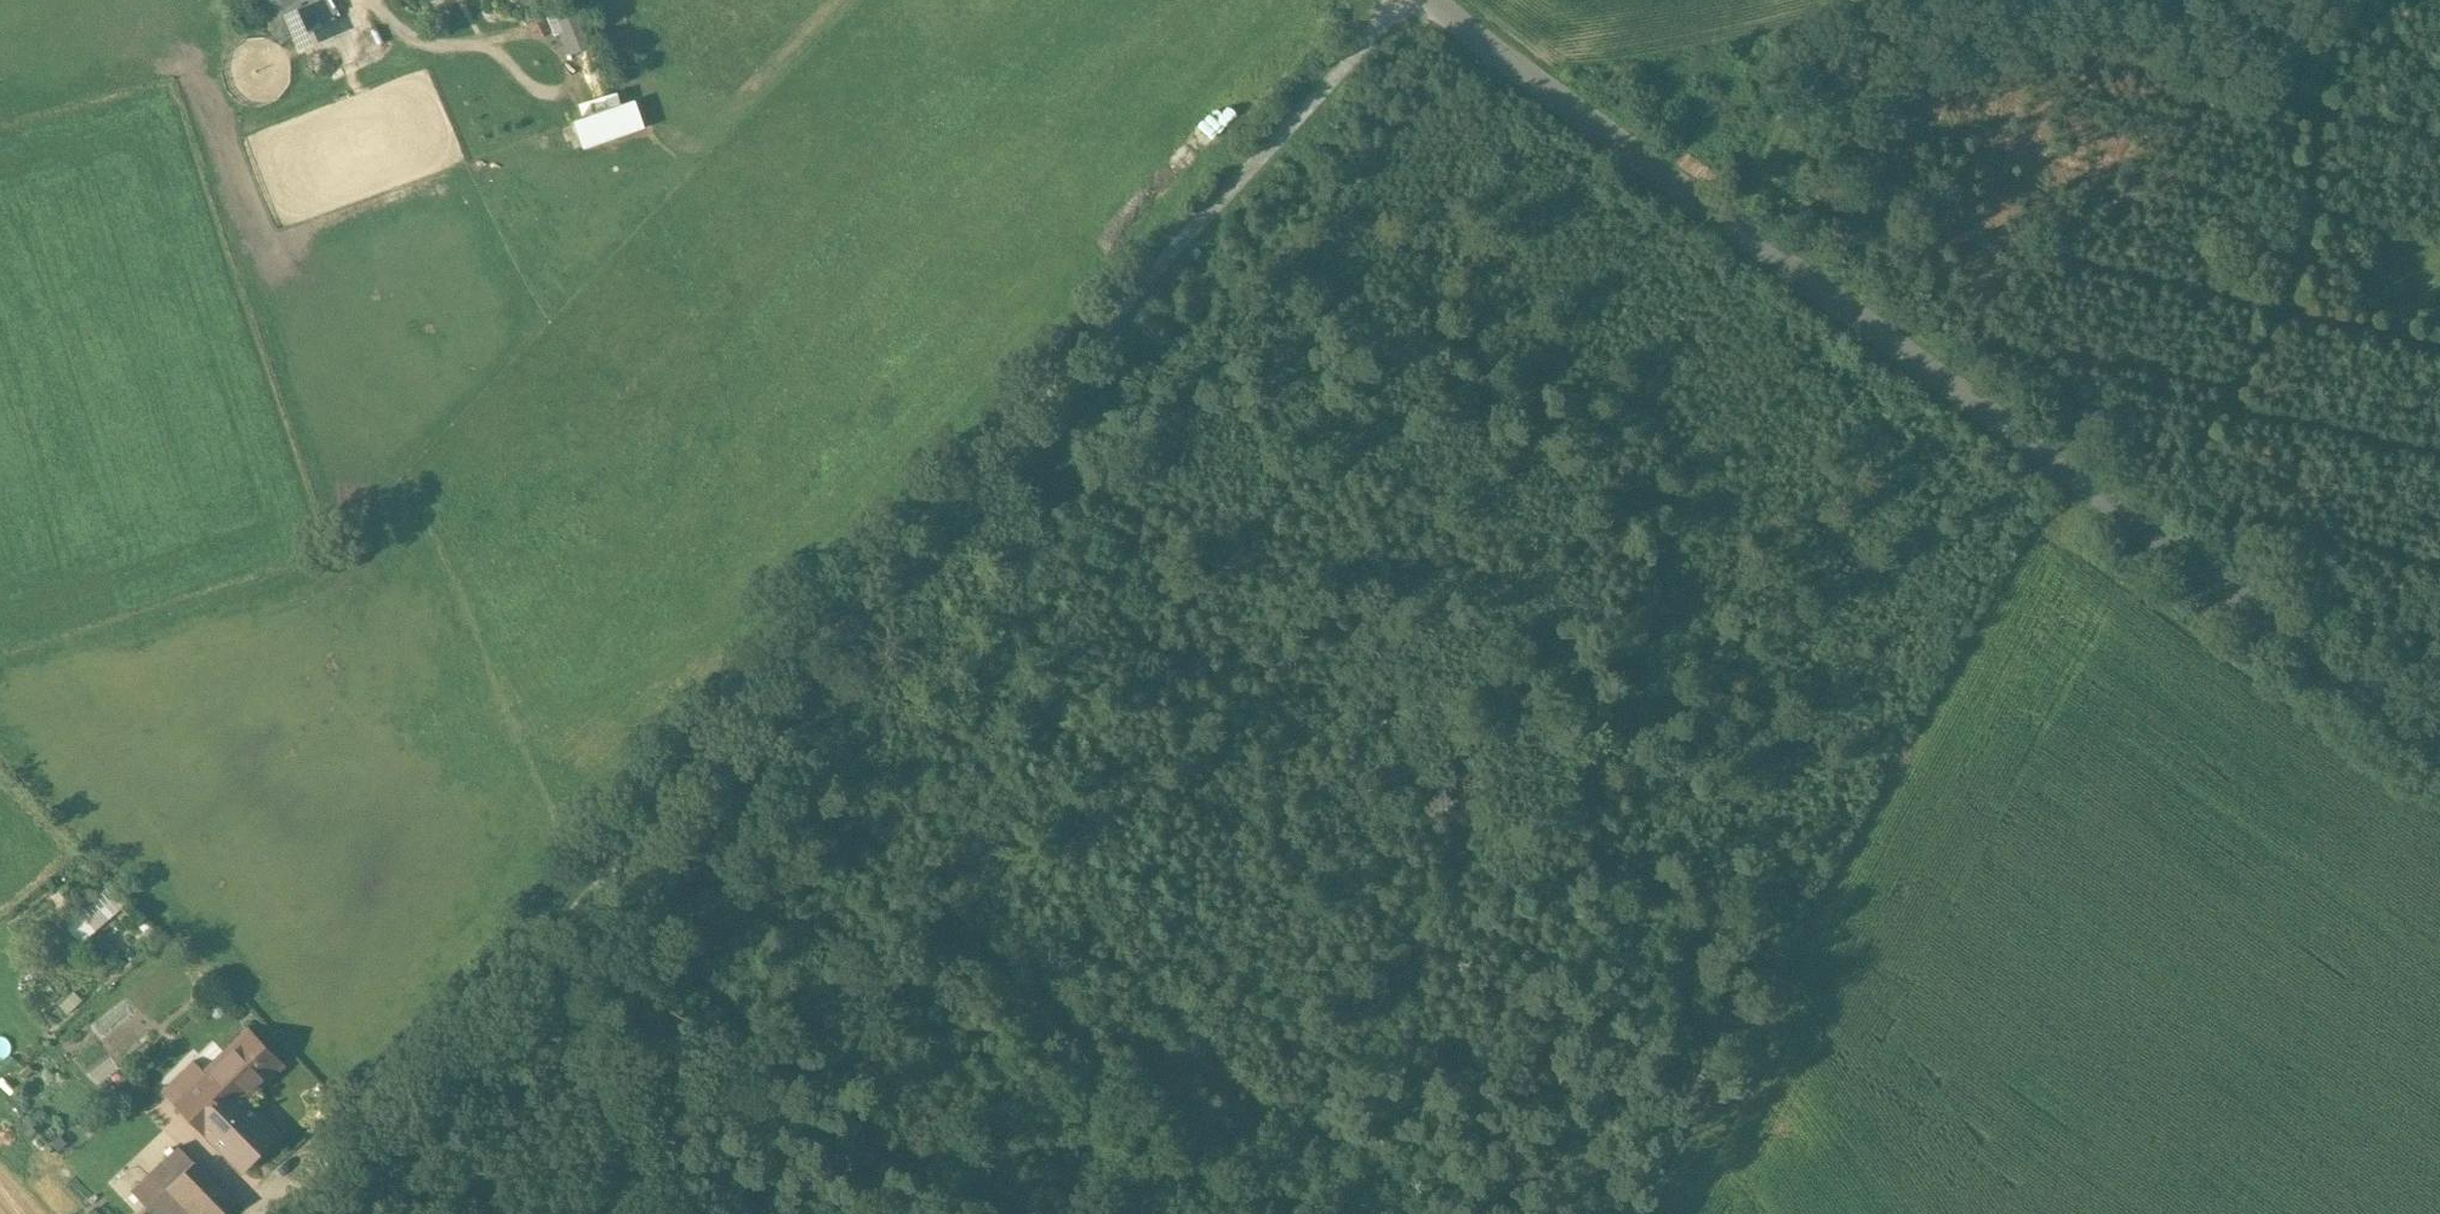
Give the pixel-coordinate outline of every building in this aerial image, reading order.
[(274,31),(334,0),(258,0),(274,31)] [(580,6),(552,17),(568,56),(596,46),(580,6)] [(637,99),(574,120),(584,149),(647,128),(637,99)] [(104,888),(66,924),(84,942),(122,907),(104,888)] [(198,1080),(176,1101),(211,1136),(246,1102),(285,1065),(250,1029),(198,1080)] [(186,1068),(164,1089),(176,1101),(198,1080),(186,1068)] [(246,1102),(211,1136),(244,1169),(279,1135),(246,1102)] [(133,1190),(157,1213),(190,1213),(167,1190),(195,1164),(179,1147),(133,1190)] [(195,1164),(167,1190),(190,1213),(226,1213),(236,1205),(195,1164)] [(76,1213),(98,1213),(87,1203),(76,1213)]
